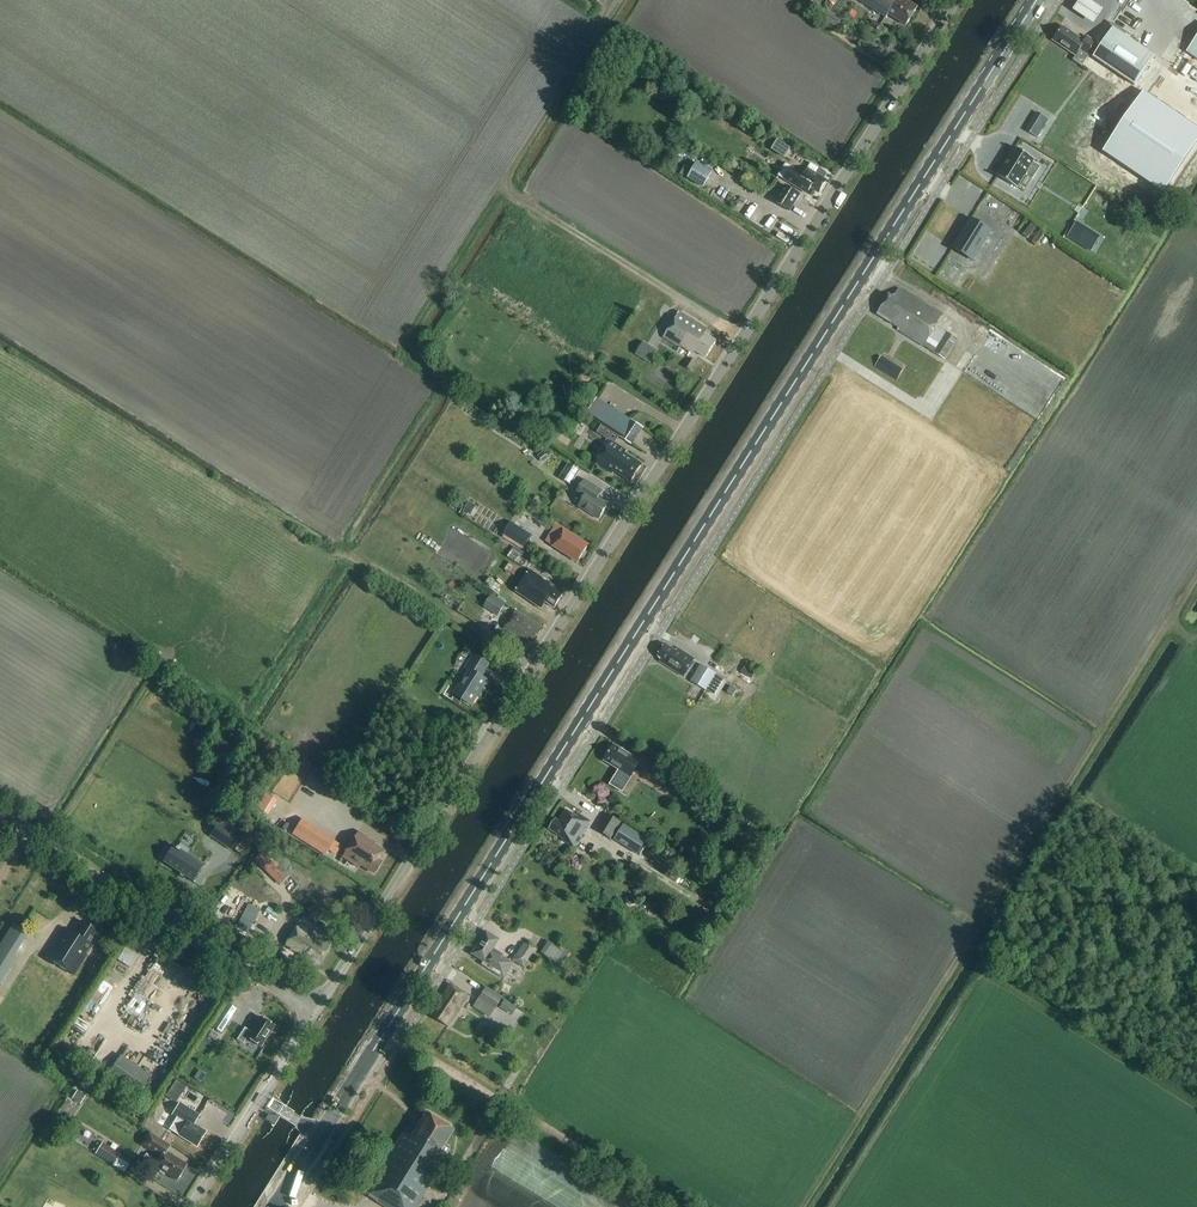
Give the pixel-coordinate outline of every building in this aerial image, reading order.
[(812,0),(810,7),(817,10),(819,3),(812,0)] [(918,8),(905,0),(858,0),(886,18),(888,15),(906,26),(918,8)] [(1073,8),(1094,22),(1104,8),(1092,0),(1079,0),(1073,8)] [(878,31),(881,26),(873,21),(870,26),(878,31)] [(1085,42),(1063,27),(1053,41),(1076,56),(1080,50),(1087,55),(1095,43),(1088,38),(1085,42)] [(1135,86),(1156,57),(1114,28),(1094,58),(1135,86)] [(1186,52),(1196,60),(1196,37),(1186,52)] [(1149,96),(1108,155),(1167,196),(1196,153),(1196,129),(1149,96)] [(1034,123),(1028,132),(1037,138),(1043,129),(1034,123)] [(775,138),(769,148),(783,156),(789,146),(775,138)] [(996,177),(1016,189),(1017,187),(1025,175),(1032,179),(1039,168),(1032,163),(1034,161),(1018,151),(1017,151),(1014,148),(996,177)] [(703,187),(710,172),(696,164),(688,179),(703,187)] [(791,168),(784,179),(808,194),(812,188),(819,193),(827,181),(824,179),(828,173),(819,168),(816,173),(808,168),(803,175),(791,168)] [(786,185),(775,202),(790,211),(801,194),(786,185)] [(952,248),(973,260),(991,231),(970,218),(952,248)] [(1031,224),(1022,236),(1027,240),(1036,228),(1031,224)] [(888,295),(875,315),(898,328),(896,331),(924,348),(924,347),(925,347),(936,328),(944,316),(898,288),(892,298),(888,295)] [(706,358),(716,342),(705,334),(708,330),(679,312),(663,338),(679,348),(680,346),(692,353),(693,351),(706,358)] [(934,352),(933,353),(944,359),(957,339),(946,333),(945,334),(934,352)] [(649,364),(657,352),(642,342),(634,354),(649,364)] [(881,357),(875,367),(886,374),(892,364),(881,357)] [(691,371),(696,363),(689,359),(684,367),(691,371)] [(562,387),(565,399),(577,396),(573,384),(562,387)] [(483,412),(479,418),(483,421),(487,415),(483,412)] [(633,446),(643,429),(629,420),(619,437),(633,446)] [(631,483),(643,464),(626,453),(627,451),(611,440),(596,464),(612,475),(614,472),(631,483)] [(544,452),(538,456),(543,463),(549,458),(544,452)] [(571,485),(580,471),(569,464),(560,478),(571,485)] [(600,519),(609,504),(599,498),(603,491),(586,480),(578,494),(585,499),(580,507),(600,519)] [(470,502),(464,512),(468,515),(474,505),(470,502)] [(524,549),(532,536),(511,523),(503,536),(524,549)] [(578,563),(590,545),(564,529),(552,547),(578,563)] [(523,568),(529,560),(512,550),(507,558),(523,568)] [(514,577),(519,569),(509,563),(504,570),(514,577)] [(554,609),(565,592),(531,570),(516,593),(542,609),(545,604),(554,609)] [(484,606),(497,615),(505,603),(492,594),(484,606)] [(534,644),(544,629),(516,610),(504,629),(528,645),(530,642),(534,644)] [(678,652),(666,645),(658,658),(661,660),(659,663),(684,678),(696,660),(680,649),(678,652)] [(495,653),(487,648),(483,655),(490,660),(495,653)] [(482,697),(491,682),(483,677),(491,664),(474,654),(464,670),(468,672),(453,695),(473,707),(480,696),(482,697)] [(706,691),(716,674),(699,664),(689,681),(706,691)] [(728,705),(737,691),(729,686),(720,700),(728,705)] [(410,694),(407,700),(412,703),(416,697),(410,694)] [(604,761),(626,773),(631,777),(641,760),(614,745),(613,746),(612,747),(610,750),(610,751),(604,761)] [(658,760),(650,774),(671,786),(679,772),(658,760)] [(275,789),(273,799),(285,801),(287,791),(275,789)] [(579,818),(568,811),(560,823),(556,820),(550,830),(559,836),(558,836),(565,841),(564,842),(575,849),(592,823),(581,816),(579,818)] [(609,815),(598,831),(611,839),(612,837),(621,823),(609,815)] [(335,843),(304,823),(295,838),(326,857),(329,853),(334,844),(335,843)] [(218,824),(210,836),(232,851),(240,839),(218,824)] [(625,825),(615,840),(639,855),(648,840),(625,825)] [(374,876),(383,862),(381,861),(386,853),(374,845),(375,843),(368,839),(369,838),(359,831),(342,858),(359,869),(360,867),(374,876)] [(174,852),(167,864),(195,881),(202,870),(206,864),(178,847),(174,852)] [(246,910),(242,918),(254,924),(258,917),(246,910)] [(91,944),(99,932),(82,922),(74,934),(65,928),(46,958),(74,975),(93,945),(91,944)] [(318,966),(330,947),(316,937),(317,936),(298,923),(284,945),(303,957),(303,956),(318,966)] [(14,963),(11,961),(29,934),(13,924),(0,944),(0,984),(14,963)] [(509,961),(504,957),(493,949),(499,941),(485,932),(471,955),(484,963),(483,965),(504,979),(515,963),(510,960),(509,961)] [(561,963),(568,952),(546,939),(539,950),(561,963)] [(523,944),(516,956),(526,963),(534,950),(523,944)] [(131,969),(139,956),(127,948),(119,962),(131,969)] [(90,966),(99,972),(107,960),(98,954),(90,966)] [(198,964),(201,959),(194,954),(190,959),(198,964)] [(450,1028),(469,998),(450,985),(431,1016),(450,1028)] [(493,1010),(502,997),(485,987),(477,1000),(493,1010)] [(499,1008),(508,1013),(511,1016),(517,1007),(504,999),(499,1008)] [(222,1033),(237,1010),(227,1003),(212,1027),(222,1033)] [(245,1029),(237,1041),(243,1045),(247,1039),(261,1049),(274,1028),(260,1019),(251,1033),(245,1029)] [(137,1093),(149,1073),(117,1054),(105,1074),(137,1093)] [(50,1069),(45,1078),(53,1083),(59,1074),(50,1069)] [(200,1070),(195,1078),(201,1082),(206,1074),(200,1070)] [(183,1093),(187,1088),(177,1081),(174,1087),(183,1093)] [(77,1091),(72,1099),(80,1104),(85,1097),(77,1091)] [(197,1147),(206,1132),(194,1125),(199,1115),(179,1103),(172,1115),(186,1124),(179,1136),(197,1147)] [(285,1104),(284,1105),(272,1124),(271,1125),(272,1126),(273,1126),(274,1126),(286,1106),(286,1105),(285,1104)] [(454,1131),(426,1113),(411,1138),(403,1133),(365,1195),(384,1206),(417,1206),(447,1159),(440,1155),(454,1131)] [(274,1125),(277,1119),(268,1114),(265,1119),(274,1125)] [(296,1129),(303,1117),(303,1116),(303,1115),(302,1115),(301,1115),(293,1127),(293,1128),(294,1129),(295,1130),(296,1129)] [(186,1165),(166,1153),(170,1146),(149,1133),(142,1145),(158,1155),(152,1165),(160,1170),(159,1173),(164,1175),(166,1174),(177,1181),(186,1165)] [(95,1155),(112,1166),(119,1154),(102,1143),(95,1155)]
